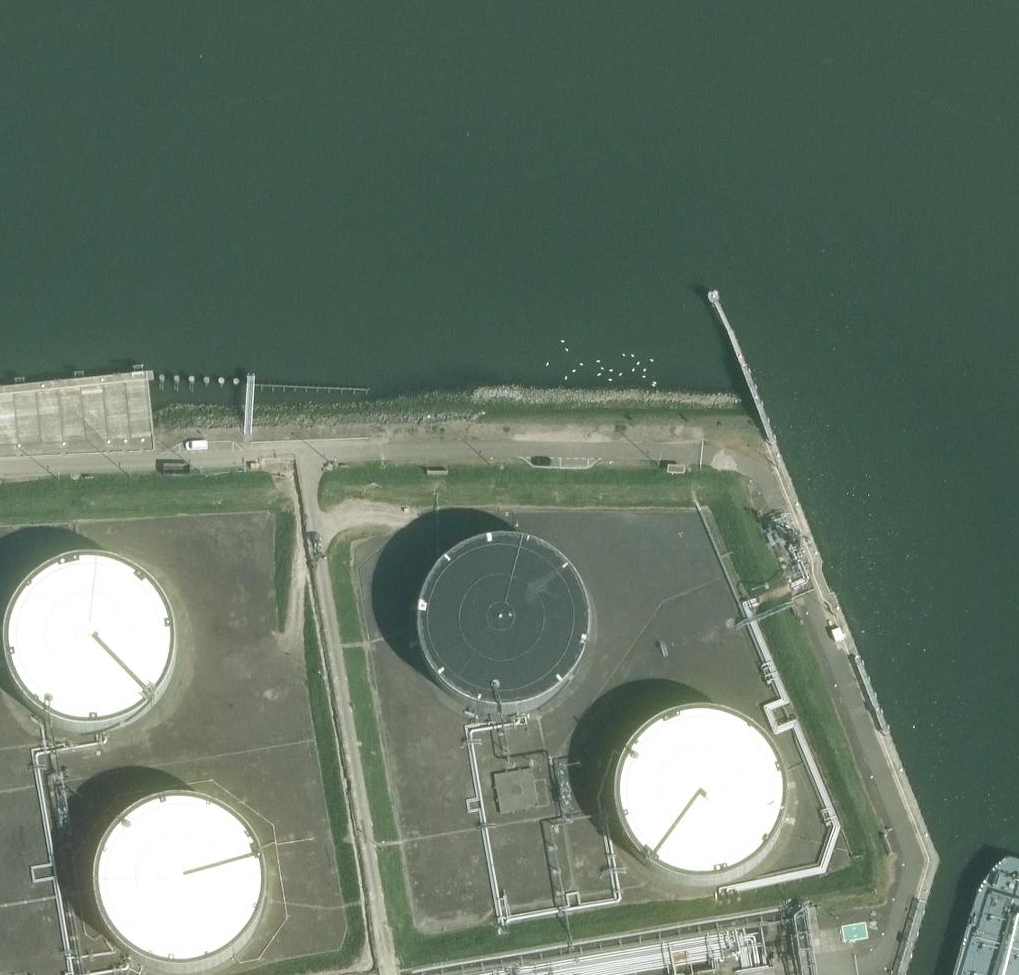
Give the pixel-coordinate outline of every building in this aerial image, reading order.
[(410,618),(413,649),(427,677),(449,698),(478,711),(509,713),(539,705),(564,687),(581,661),(589,631),(586,600),(572,572),(550,550),(521,537),(490,535),(460,544),(435,562),(418,588),(410,618)] [(3,668),(17,695),(39,717),(67,730),(98,732),(128,723),(154,705),(171,679),(179,649),(175,618),(162,590),(139,569),(111,556),(80,554),(50,562),(25,581),(7,606),(0,635),(0,640),(3,668)] [(607,789),(610,820),(624,848),(646,869),(675,882),(706,884),(736,875),(761,857),(778,831),(786,801),(783,770),(769,742),(747,721),(718,708),(687,706),(657,715),(632,733),(614,759),(607,789)] [(86,879),(90,910),(103,938),(126,959),(154,972),(185,974),(215,966),(240,947),(258,922),(265,892),(262,861),(248,833),(226,811),(198,798),(166,796),(137,805),(111,823),(94,849),(86,879)]
